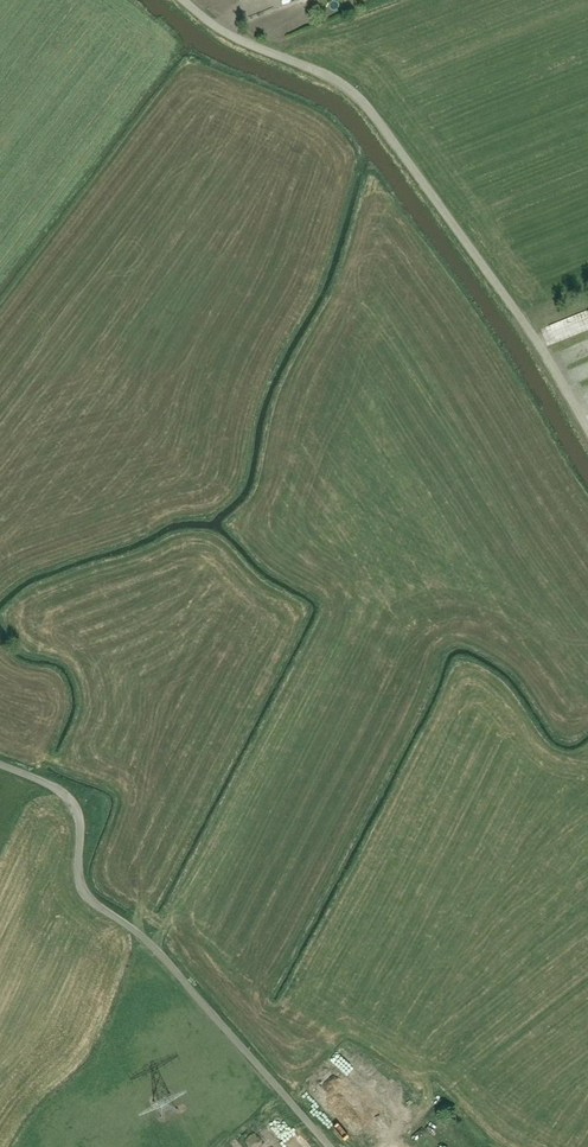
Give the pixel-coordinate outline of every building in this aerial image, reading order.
[(374,0),(317,0),(315,1),(315,0),(290,0),(276,6),(287,34),(352,7),(352,9),(374,0)] [(557,340),(587,330),(587,314),(552,325),(557,340)] [(333,1100),(344,1089),(332,1076),(320,1087),(333,1100)]
